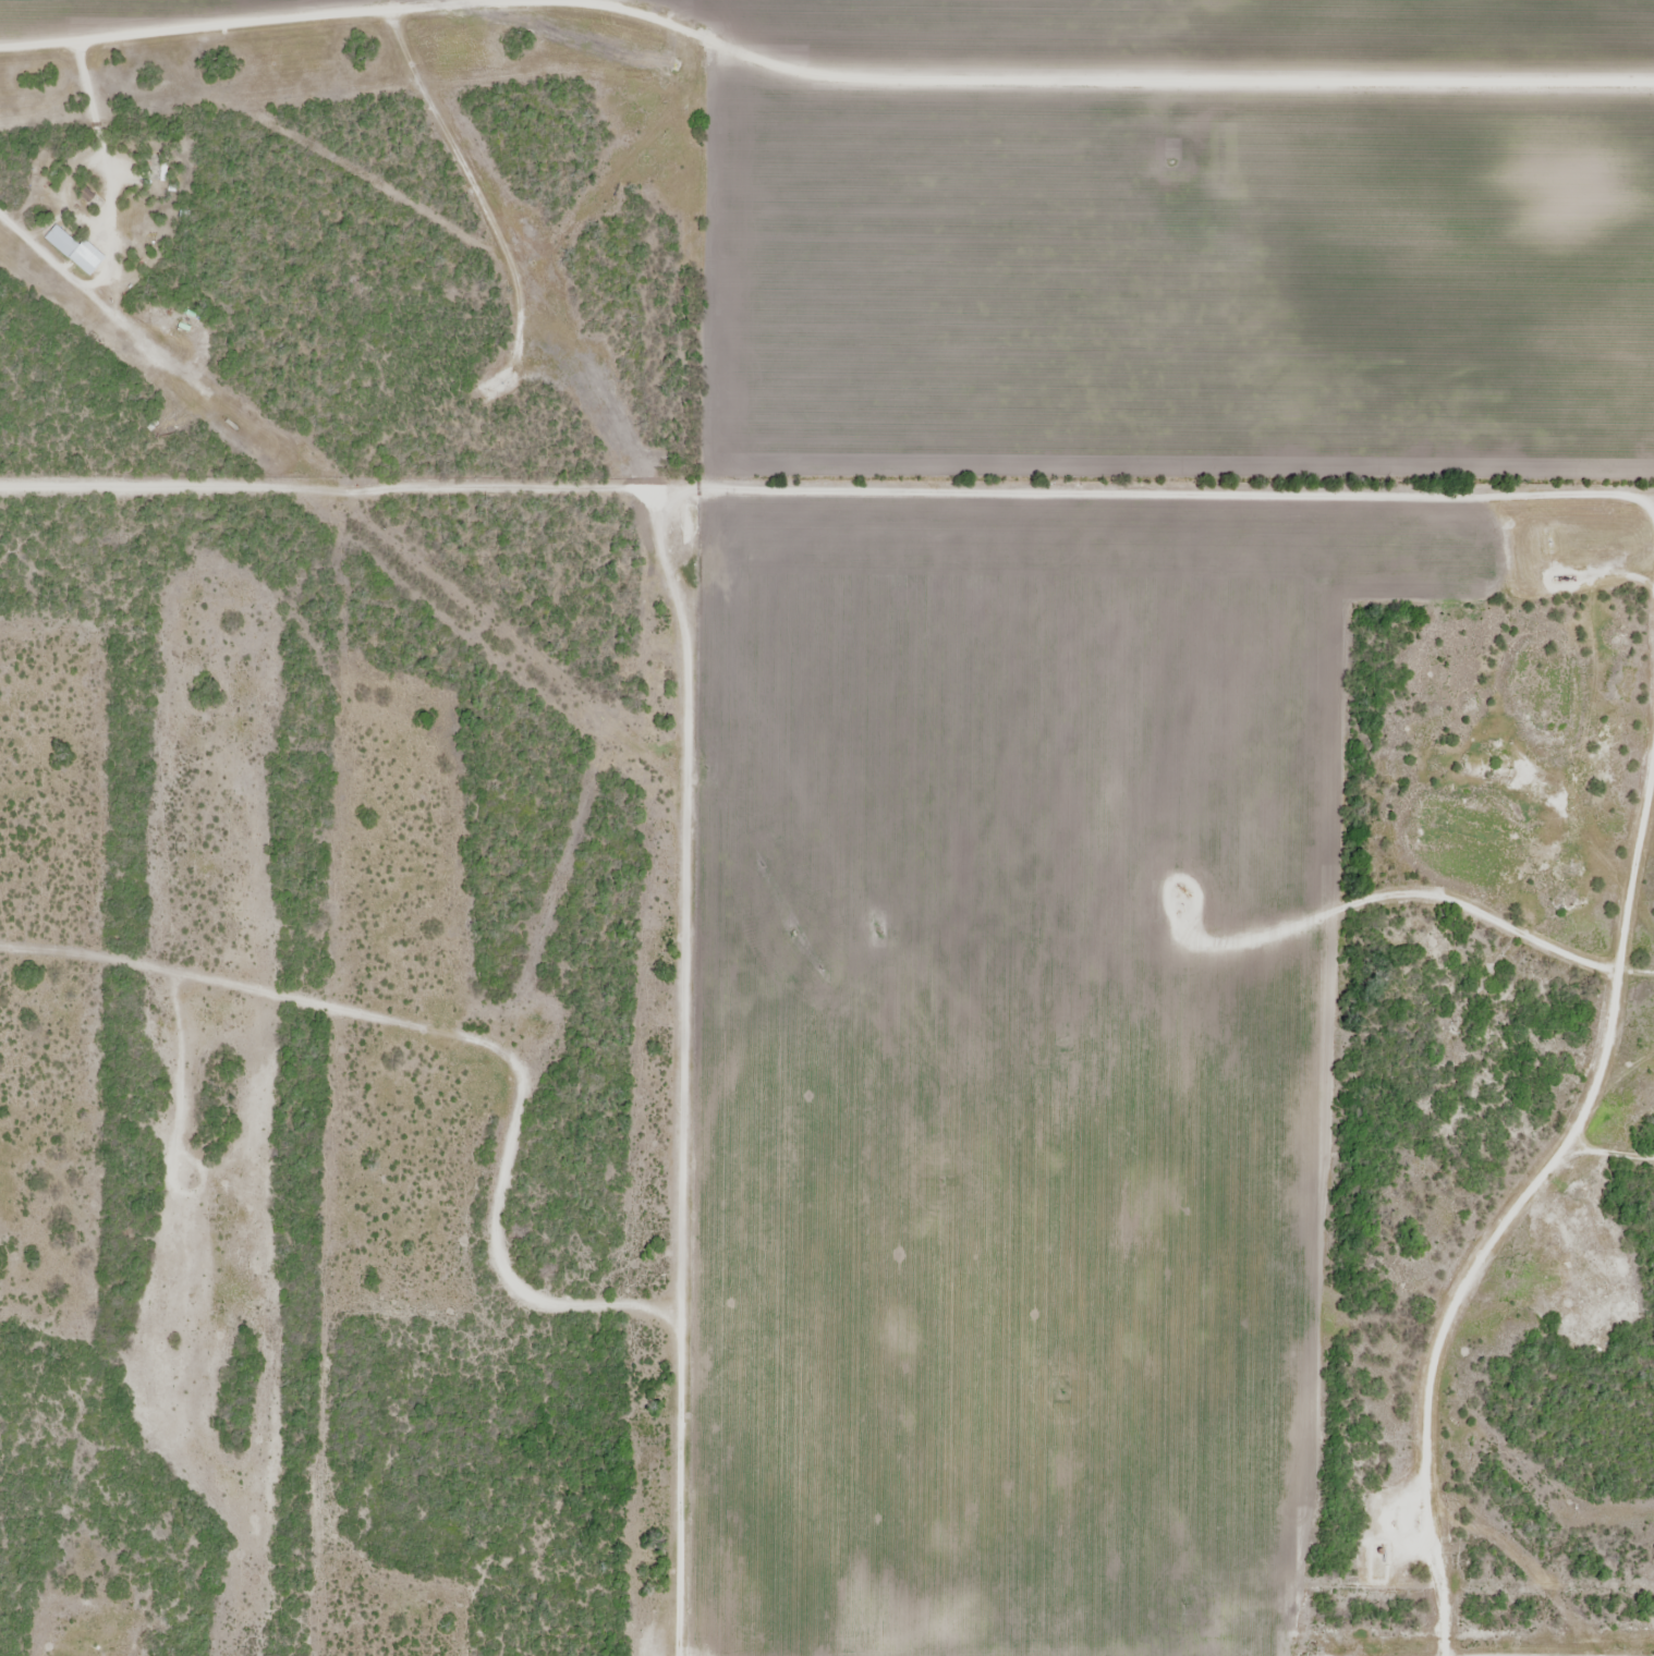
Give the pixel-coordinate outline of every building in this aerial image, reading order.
[(44,237),(65,259),(78,248),(56,225),(44,237)]
